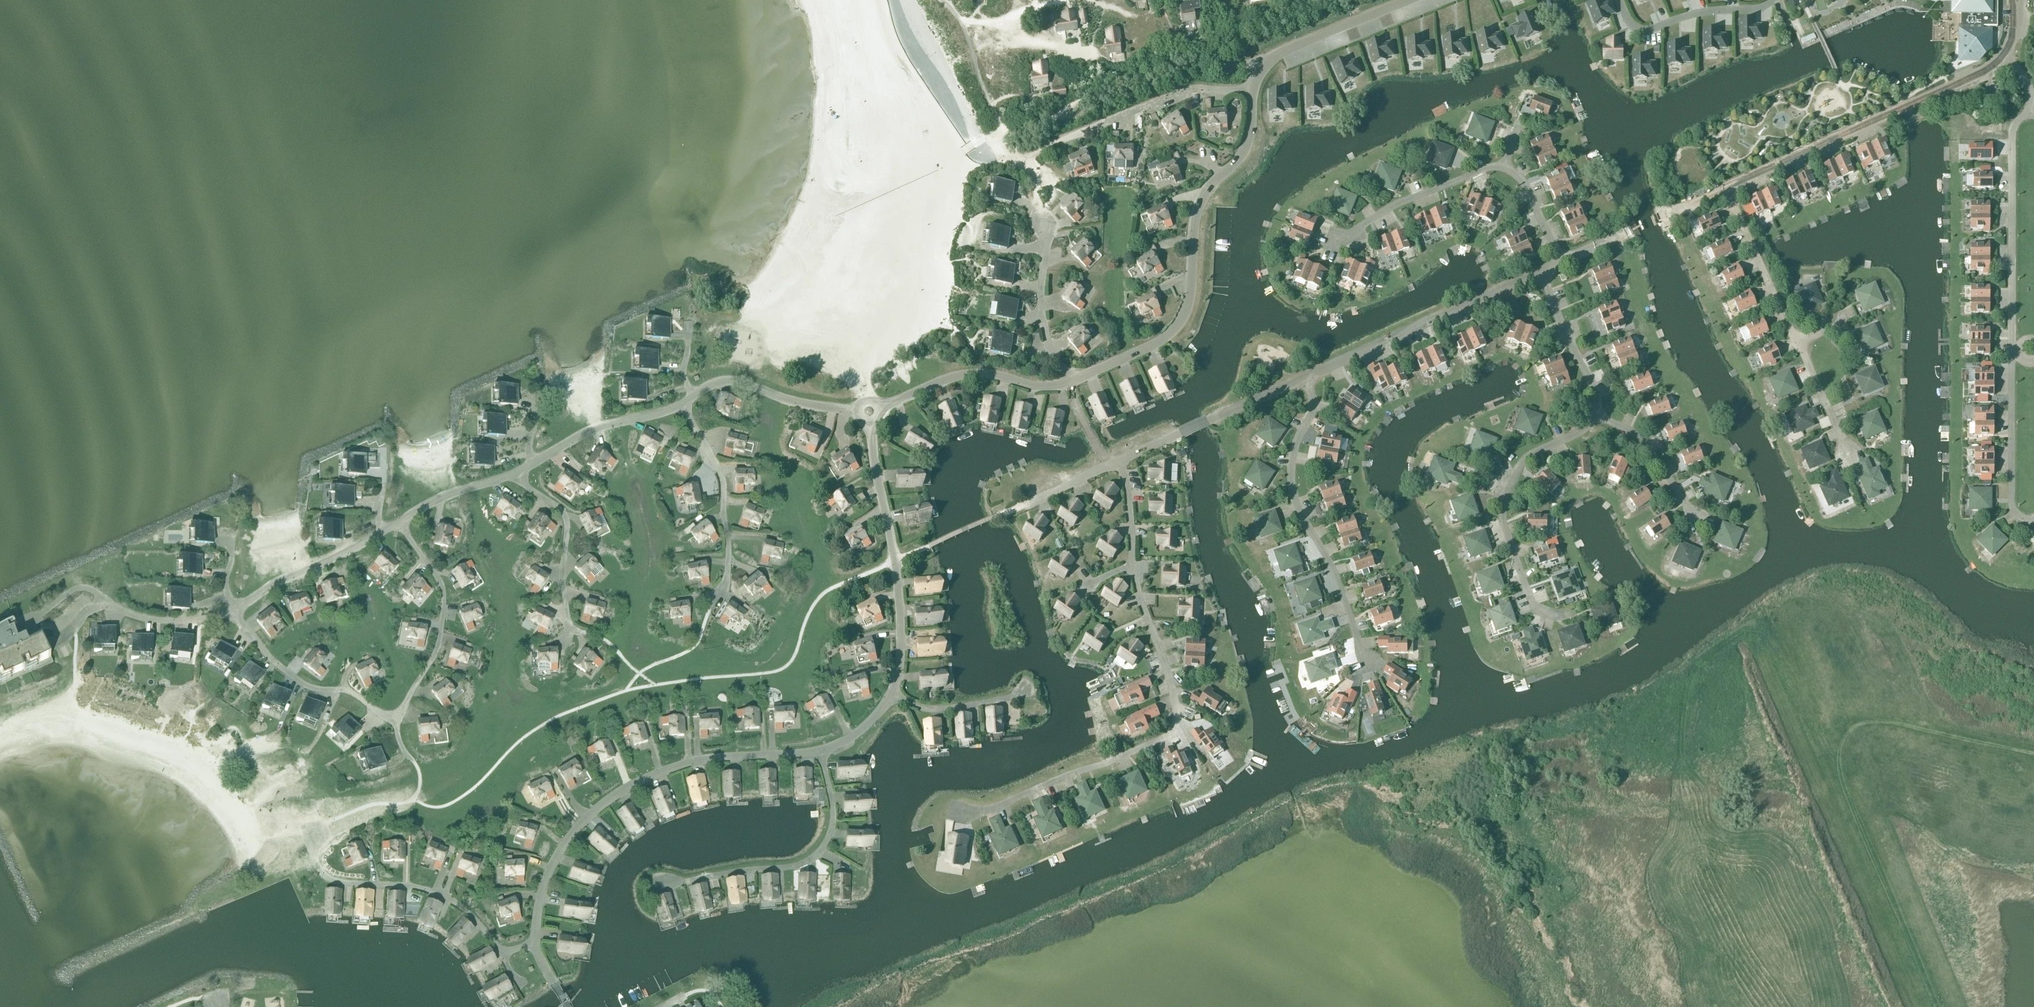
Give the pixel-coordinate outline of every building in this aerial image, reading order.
[(1606,17),(1614,14),(1610,2),(1602,5),(1600,0),(1588,5),(1595,24),(1607,19),(1606,17)] [(1797,0),(1787,0),(1791,10),(1800,7),(1797,0)] [(1953,12),(1961,12),(1960,27),(1983,27),(1997,27),(1998,0),(1939,0),(1939,1),(1953,1),(1953,12)] [(1197,2),(1184,4),(1185,9),(1181,10),(1183,22),(1195,20),(1194,9),(1198,9),(1197,2)] [(1087,11),(1079,13),(1081,26),(1089,24),(1087,11)] [(1056,32),(1077,30),(1075,12),(1062,13),(1063,20),(1055,21),(1056,25),(1055,25),(1055,28),(1056,28),(1056,32)] [(1526,38),(1538,33),(1530,14),(1518,19),(1520,23),(1512,27),(1517,39),(1525,36),(1526,38)] [(1753,26),(1753,21),(1740,21),(1740,41),(1753,41),(1753,39),(1761,39),(1762,26),(1753,26)] [(1983,31),(1983,27),(1960,27),(1960,60),(1979,60),(1990,50),(1990,31),(1983,31)] [(1108,40),(1107,40),(1109,53),(1121,51),(1119,40),(1120,40),(1119,29),(1106,31),(1108,40)] [(1726,35),(1717,35),(1717,30),(1704,30),(1704,51),(1717,51),(1717,48),(1726,48),(1726,35)] [(1500,34),(1491,36),(1490,31),(1477,34),(1482,54),(1494,51),(1494,49),(1502,47),(1500,34)] [(1466,40),(1457,41),(1457,36),(1444,38),(1446,58),(1459,57),(1458,54),(1467,53),(1466,40)] [(1430,43),(1421,44),(1421,39),(1408,39),(1409,60),(1422,59),(1422,57),(1431,56),(1430,43)] [(1386,60),(1385,58),(1393,56),(1390,43),(1382,45),(1381,40),(1368,43),(1373,63),(1386,60)] [(1622,59),(1622,48),(1619,48),(1619,40),(1608,40),(1608,48),(1604,48),(1604,59),(1622,59)] [(1681,65),(1681,62),(1690,62),(1690,49),(1681,49),(1681,44),(1668,44),(1668,65),(1681,65)] [(1647,78),(1647,76),(1655,76),(1655,63),(1647,63),(1647,58),(1634,58),(1633,78),(1647,78)] [(1355,61),(1347,64),(1345,60),(1333,65),(1341,84),(1353,79),(1352,76),(1360,73),(1355,61)] [(1047,63),(1034,65),(1035,73),(1033,73),(1034,85),(1048,83),(1047,73),(1049,73),(1047,63)] [(1065,87),(1053,88),(1054,98),(1066,96),(1065,87)] [(1321,94),(1321,89),(1308,89),(1308,109),(1321,109),(1321,107),(1329,107),(1329,94),(1321,94)] [(1292,96),(1283,96),(1283,91),(1270,91),(1270,112),(1283,112),(1283,109),(1292,109),(1292,96)] [(1530,110),(1547,116),(1552,104),(1535,98),(1530,110)] [(1212,111),(1211,99),(1204,99),(1205,111),(1207,111),(1208,125),(1220,124),(1220,131),(1228,131),(1226,110),(1212,111)] [(1189,130),(1178,113),(1162,123),(1155,113),(1150,116),(1159,130),(1164,127),(1169,135),(1179,129),(1183,135),(1189,130)] [(1467,135),(1486,143),(1494,123),(1475,116),(1467,135)] [(1530,143),(1536,155),(1553,148),(1547,136),(1530,143)] [(1890,156),(1885,145),(1888,144),(1885,138),(1871,145),(1879,162),(1890,156)] [(1426,162),(1446,169),(1453,150),(1434,143),(1426,162)] [(1969,146),(1969,160),(1992,160),(1992,144),(1985,144),(1985,146),(1969,146)] [(1859,157),(1862,155),(1867,167),(1879,162),(1871,145),(1856,151),(1859,157)] [(1114,160),(1114,167),(1126,167),(1133,167),(1134,147),(1115,146),(1114,160)] [(1558,159),(1553,148),(1536,155),(1541,167),(1558,159)] [(1064,164),(1070,162),(1074,171),(1085,167),(1087,173),(1094,170),(1086,151),(1069,158),(1065,149),(1059,151),(1064,164)] [(1175,182),(1182,179),(1174,161),(1180,158),(1177,152),(1163,158),(1166,164),(1157,168),(1162,181),(1173,176),(1175,182)] [(1849,161),(1851,160),(1849,155),(1835,161),(1842,178),(1854,173),(1849,161)] [(1823,166),(1830,183),(1842,178),(1835,161),(1823,166)] [(1401,172),(1382,165),(1374,184),(1393,191),(1401,172)] [(1568,182),(1563,170),(1546,178),(1551,190),(1568,182)] [(1798,177),(1806,194),(1817,189),(1810,172),(1798,177)] [(1973,188),(1992,188),(1992,175),(1973,175),(1973,188)] [(1806,194),(1798,177),(1786,183),(1794,200),(1806,194)] [(996,188),(994,201),(1011,203),(1013,192),(1019,193),(1020,185),(1014,184),(1005,183),(1006,181),(992,179),(990,187),(996,188)] [(1556,201),(1573,194),(1568,182),(1551,190),(1556,201)] [(1769,211),(1781,206),(1776,194),(1778,193),(1776,187),(1762,194),(1769,211)] [(1337,190),(1330,209),(1349,216),(1356,197),(1337,190)] [(1750,199),(1757,216),(1769,211),(1762,194),(1750,199)] [(1061,208),(1075,223),(1081,217),(1076,213),(1084,204),(1074,195),(1061,208)] [(1469,200),(1472,201),(1467,213),(1479,218),(1486,200),(1471,195),(1469,200)] [(1156,209),(1147,213),(1152,226),(1163,221),(1166,228),(1173,225),(1165,206),(1169,204),(1167,198),(1154,204),(1156,209)] [(1495,210),(1498,212),(1501,206),(1486,200),(1479,218),(1491,222),(1495,210)] [(1753,214),(1748,203),(1742,205),(1748,217),(1753,214)] [(1989,204),(1989,203),(1971,203),(1971,216),(1989,216),(1989,204)] [(1567,224),(1584,217),(1579,205),(1562,213),(1567,224)] [(1448,226),(1444,214),(1447,213),(1445,207),(1430,213),(1436,230),(1448,226)] [(1417,224),(1420,223),(1424,235),(1436,230),(1430,213),(1415,218),(1417,224)] [(1716,213),(1697,222),(1702,234),(1722,225),(1716,213)] [(1312,216),(1311,219),(1299,214),(1294,226),(1312,233),(1317,218),(1312,216)] [(1983,229),(1983,232),(1989,232),(1989,216),(1971,216),(1971,229),(1983,229)] [(1572,236),(1589,228),(1584,217),(1567,224),(1572,236)] [(992,233),(991,246),(1008,248),(1009,238),(1015,239),(1016,230),(1010,230),(1001,229),(1002,227),(987,225),(987,233),(992,233)] [(1301,243),(1300,246),(1306,248),(1312,233),(1294,226),(1290,238),(1301,243)] [(1522,230),(1505,238),(1511,250),(1528,242),(1522,230)] [(1398,253),(1409,249),(1403,231),(1391,236),(1398,253)] [(1078,245),(1071,253),(1086,267),(1091,262),(1086,257),(1095,249),(1085,239),(1087,237),(1082,233),(1074,241),(1078,245)] [(1391,236),(1379,240),(1385,258),(1398,253),(1391,236)] [(1709,249),(1714,261),(1734,252),(1728,240),(1709,249)] [(1516,261),(1533,254),(1528,242),(1511,250),(1516,261)] [(1983,242),(1983,245),(1971,245),(1971,258),(1989,258),(1989,242),(1983,242)] [(1154,268),(1157,274),(1164,270),(1152,252),(1136,263),(1144,274),(1154,268)] [(1971,271),(1983,271),(1983,274),(1989,274),(1989,258),(1971,258),(1971,271)] [(1012,285),(1013,274),(1020,275),(1021,267),(1014,266),(1006,265),(1006,263),(992,261),(991,269),(997,270),(995,283),(1012,285)] [(1302,261),(1295,278),(1307,283),(1314,266),(1302,261)] [(1360,265),(1348,261),(1342,278),(1354,283),(1360,265)] [(1365,288),(1375,264),(1367,261),(1365,267),(1360,265),(1354,283),(1365,288)] [(1746,278),(1745,278),(1744,278),(1738,264),(1732,267),(1733,269),(1721,275),(1726,287),(1746,278)] [(1597,283),(1615,276),(1610,265),(1593,271),(1597,283)] [(1319,288),(1323,276),(1326,277),(1328,272),(1314,266),(1307,283),(1319,288)] [(1069,289),(1063,299),(1080,310),(1084,304),(1078,300),(1085,291),(1073,283),(1075,279),(1070,276),(1064,286),(1069,289)] [(1619,288),(1615,276),(1597,283),(1602,295),(1619,288)] [(1804,311),(1822,303),(1814,284),(1801,290),(1795,293),(1804,311)] [(1864,311),(1883,303),(1875,284),(1856,293),(1864,311)] [(1155,317),(1162,314),(1154,295),(1157,293),(1155,287),(1144,293),(1146,298),(1136,303),(1142,315),(1152,311),(1155,317)] [(1971,300),(1989,300),(1989,287),(1971,287),(1971,300)] [(1757,305),(1757,304),(1756,305),(1749,291),(1744,293),(1745,296),(1733,302),(1738,313),(1757,305)] [(1010,299),(996,297),(995,305),(1000,305),(999,319),(1015,321),(1015,319),(1019,320),(1020,316),(1016,315),(1017,310),(1023,311),(1024,303),(1018,302),(1009,301),(1010,299)] [(1971,313),(1989,313),(1989,300),(1971,300),(1971,313)] [(1603,322),(1621,315),(1616,303),(1599,310),(1603,322)] [(1621,315),(1603,322),(1608,334),(1626,327),(1621,315)] [(661,319),(647,319),(647,326),(653,326),(653,339),(669,339),(669,320),(661,320),(661,319)] [(1081,345),(1090,337),(1081,327),(1085,324),(1080,319),(1068,330),(1072,334),(1066,339),(1080,355),(1086,350),(1081,345)] [(1740,330),(1746,342),(1769,331),(1764,319),(1740,330)] [(1526,327),(1514,322),(1507,340),(1520,344),(1526,327)] [(1864,353),(1883,344),(1874,326),(1855,334),(1864,353)] [(1520,344),(1531,349),(1538,331),(1526,327),(1520,344)] [(1478,329),(1467,334),(1474,351),(1486,346),(1478,329)] [(1971,329),(1971,342),(1989,342),(1989,329),(1971,329)] [(989,340),(995,340),(993,353),(1010,356),(1011,345),(1018,346),(1019,335),(1013,335),(1012,337),(1004,336),(1004,334),(990,332),(989,340)] [(1474,351),(1467,334),(1455,339),(1463,356),(1474,351)] [(1630,338),(1612,345),(1617,357),(1634,350),(1630,338)] [(1989,355),(1989,342),(1971,342),(1971,355),(1989,355)] [(1780,358),(1775,347),(1773,344),(1768,346),(1769,349),(1756,355),(1762,366),(1781,358),(1781,357),(1780,358)] [(1427,352),(1435,369),(1446,364),(1439,347),(1427,352)] [(1634,350),(1617,357),(1622,369),(1639,362),(1634,350)] [(649,351),(635,351),(635,358),(641,358),(641,371),(658,371),(657,352),(649,352),(649,351)] [(1423,374),(1435,369),(1427,352),(1415,357),(1423,374)] [(1560,357),(1543,364),(1547,376),(1565,369),(1560,357)] [(1383,392),(1395,387),(1388,370),(1385,365),(1379,368),(1378,364),(1369,368),(1375,382),(1378,380),(1383,392)] [(1407,381),(1399,364),(1398,365),(1399,365),(1388,370),(1395,387),(1407,381)] [(1161,395),(1173,389),(1163,366),(1151,372),(1161,395)] [(1874,368),(1855,376),(1864,395),(1883,387),(1874,368)] [(1552,387),(1564,383),(1565,386),(1570,384),(1565,369),(1547,376),(1552,387)] [(1975,383),(1993,383),(1993,370),(1975,370),(1975,383)] [(1770,380),(1775,391),(1779,399),(1797,390),(1789,372),(1770,380)] [(1650,373),(1630,381),(1634,393),(1654,385),(1650,373)] [(1134,380),(1122,385),(1132,408),(1144,403),(1134,380)] [(645,401),(645,383),(637,383),(637,381),(623,381),(623,388),(629,388),(629,402),(645,401)] [(1993,383),(1975,383),(1975,396),(1993,396),(1993,383)] [(517,406),(517,387),(509,387),(509,385),(495,385),(495,393),(501,393),(501,406),(517,406)] [(1366,400),(1356,393),(1358,390),(1353,387),(1344,400),(1359,410),(1366,400)] [(711,403),(707,415),(713,417),(715,412),(728,417),(732,406),(738,408),(741,401),(721,394),(717,405),(711,403)] [(1101,422),(1113,417),(1103,394),(1090,399),(1101,422)] [(982,422),(995,425),(999,400),(986,398),(982,422)] [(1652,418),(1672,410),(1667,398),(1647,405),(1652,418)] [(1337,410),(1336,410),(1352,421),(1359,410),(1344,400),(1337,410)] [(940,407),(950,430),(962,425),(953,402),(940,407)] [(1031,406),(1018,404),(1013,428),(1026,431),(1031,406)] [(1807,413),(1805,407),(1786,415),(1794,434),(1813,426),(1810,420),(1818,416),(1814,409),(1807,413)] [(1993,407),(1987,407),(1987,410),(1975,410),(1975,423),(1993,423),(1993,407)] [(1045,435),(1058,438),(1063,413),(1050,410),(1045,435)] [(1534,436),(1542,417),(1523,410),(1515,429),(1534,436)] [(1866,440),(1885,431),(1876,412),(1858,421),(1866,440)] [(489,423),(489,436),(505,436),(505,417),(497,417),(497,416),(483,416),(483,423),(489,423)] [(808,450),(814,453),(823,434),(806,426),(808,421),(797,416),(794,422),(805,426),(800,439),(810,444),(808,450)] [(1273,447),(1285,430),(1268,419),(1256,435),(1273,447)] [(1328,422),(1327,431),(1335,432),(1336,424),(1328,422)] [(1668,442),(1688,435),(1684,422),(1664,430),(1668,442)] [(1993,436),(1993,435),(1993,423),(1975,423),(1975,436),(1993,436)] [(928,454),(935,443),(914,429),(906,441),(928,454)] [(656,453),(662,440),(667,442),(669,437),(658,431),(655,437),(645,432),(636,451),(643,454),(646,448),(656,453)] [(731,457),(732,450),(744,453),(747,439),(749,433),(741,431),(740,437),(729,435),(724,455),(731,457)] [(1496,440),(1477,433),(1470,452),(1489,459),(1496,440)] [(1321,447),(1339,451),(1342,438),(1323,435),(1321,447)] [(674,446),(678,448),(672,461),(682,466),(679,472),(686,475),(695,456),(685,451),(687,446),(676,440),(674,446)] [(749,441),(747,447),(754,449),(755,442),(749,441)] [(1821,442),(1802,451),(1810,469),(1829,461),(1821,442)] [(477,454),(477,467),(493,467),(493,448),(485,448),(485,447),(471,446),(471,454),(477,454)] [(1339,451),(1321,447),(1318,460),(1337,464),(1339,451)] [(1705,459),(1700,447),(1680,455),(1685,467),(1705,459)] [(586,455),(579,465),(584,469),(587,465),(599,472),(605,463),(611,467),(615,461),(598,449),(592,459),(586,455)] [(835,450),(824,457),(828,462),(832,460),(839,472),(849,466),(853,471),(859,467),(848,449),(838,456),(835,450)] [(1975,449),(1975,462),(1993,462),(1993,449),(1975,449)] [(349,464),(349,477),(366,477),(366,458),(357,458),(357,456),(343,456),(343,464),(349,464)] [(1589,456),(1576,457),(1577,479),(1590,478),(1589,456)] [(1617,457),(1608,476),(1620,481),(1623,474),(1626,468),(1629,462),(1617,457)] [(1435,458),(1428,475),(1437,479),(1437,481),(1447,484),(1449,480),(1458,483),(1461,476),(1451,473),(1454,465),(1435,458)] [(1868,458),(1858,462),(1863,475),(1859,477),(1869,499),(1878,495),(1877,491),(1886,487),(1878,468),(1873,470),(1868,458)] [(1257,462),(1246,479),(1263,490),(1274,473),(1257,462)] [(1993,475),(1993,462),(1975,462),(1975,475),(1993,475)] [(746,471),(735,472),(736,492),(744,492),(743,485),(755,484),(754,470),(759,470),(758,464),(746,465),(746,471)] [(1170,465),(1159,464),(1159,467),(1149,467),(1149,478),(1158,478),(1158,482),(1169,483),(1170,465)] [(1552,495),(1561,486),(1546,470),(1537,479),(1536,478),(1531,483),(1540,493),(1545,488),(1552,495)] [(1839,479),(1835,470),(1824,475),(1828,484),(1821,487),(1829,506),(1848,498),(1839,479)] [(567,472),(555,489),(561,493),(565,488),(574,494),(582,483),(586,486),(590,480),(580,473),(576,478),(567,472)] [(923,472),(898,472),(898,485),(923,485),(923,472)] [(1703,478),(1700,485),(1707,488),(1704,494),(1723,502),(1731,483),(1712,475),(1710,481),(1703,478)] [(1342,495),(1338,483),(1320,489),(1324,501),(1342,495)] [(1104,492),(1101,490),(1095,499),(1110,509),(1116,500),(1113,498),(1118,490),(1109,484),(1104,492)] [(685,495),(687,506),(701,503),(702,508),(708,507),(705,495),(699,496),(697,485),(676,489),(678,497),(685,495)] [(345,487),(331,487),(331,494),(337,494),(337,507),(354,507),(354,489),(345,489),(345,487)] [(1635,510),(1653,498),(1646,488),(1628,499),(1635,510)] [(845,489),(834,496),(828,500),(832,506),(837,503),(844,513),(865,499),(862,494),(852,500),(845,489)] [(1991,510),(1991,489),(1970,489),(1970,510),(1991,510)] [(1324,501),(1328,513),(1346,507),(1342,495),(1324,501)] [(1478,515),(1471,495),(1452,502),(1459,521),(1478,515)] [(505,496),(494,513),(500,517),(503,512),(513,518),(521,507),(525,510),(529,505),(519,498),(515,503),(505,496)] [(1171,497),(1160,497),(1160,500),(1150,500),(1150,511),(1159,511),(1159,515),(1170,516),(1171,497)] [(1068,508),(1065,506),(1059,515),(1074,525),(1080,516),(1077,514),(1082,506),(1073,500),(1068,508)] [(751,507),(758,509),(760,503),(753,501),(751,507)] [(760,525),(765,512),(762,511),(764,505),(760,503),(758,509),(751,507),(747,506),(740,525),(747,528),(749,521),(760,525)] [(770,513),(772,507),(764,505),(762,511),(765,512),(770,513)] [(906,524),(931,519),(928,506),(904,511),(906,524)] [(589,535),(601,529),(596,519),(602,516),(599,509),(580,518),(585,529),(580,531),(585,542),(591,540),(589,535)] [(1262,538),(1281,531),(1274,512),(1255,518),(1262,538)] [(539,538),(546,528),(551,532),(556,526),(539,514),(532,524),(527,520),(520,530),(525,534),(528,530),(539,538)] [(1664,515),(1646,527),(1654,538),(1671,526),(1664,515)] [(1033,523),(1031,522),(1024,531),(1039,541),(1046,532),(1042,530),(1048,522),(1039,516),(1033,523)] [(1358,530),(1354,517),(1336,524),(1340,536),(1358,530)] [(1527,530),(1548,530),(1548,517),(1527,517),(1527,530)] [(342,541),(342,522),(333,522),(333,520),(319,520),(319,528),(325,528),(325,541),(342,541)] [(693,523),(683,530),(687,535),(691,532),(699,544),(709,537),(712,543),(718,538),(706,521),(697,528),(693,523)] [(191,531),(197,531),(197,544),(214,544),(214,525),(205,525),(205,523),(191,523),(191,531)] [(1715,542),(1734,550),(1742,531),(1723,523),(1715,542)] [(430,536),(428,547),(434,549),(435,544),(448,548),(451,536),(458,538),(459,531),(439,526),(436,537),(430,536)] [(852,547),(862,541),(865,547),(871,543),(860,526),(850,532),(847,526),(837,533),(840,538),(844,535),(852,547)] [(1992,555),(2007,541),(1992,526),(1978,541),(1992,555)] [(1344,548),(1362,542),(1358,530),(1340,536),(1344,548)] [(1465,538),(1471,558),(1491,551),(1484,531),(1465,538)] [(1107,540),(1104,538),(1098,547),(1113,558),(1119,549),(1116,546),(1121,539),(1112,532),(1107,540)] [(1164,544),(1164,548),(1175,549),(1176,533),(1165,532),(1165,533),(1158,533),(1157,544),(1164,544)] [(781,559),(783,545),(788,546),(790,540),(777,538),(776,544),(765,542),(761,562),(768,563),(769,557),(781,559)] [(1548,548),(1535,552),(1539,565),(1559,558),(1555,546),(1558,545),(1556,539),(1546,542),(1548,548)] [(1673,562),(1692,570),(1700,552),(1681,544),(1673,562)] [(1295,545),(1275,552),(1278,562),(1280,561),(1283,571),(1291,568),(1293,576),(1303,573),(1300,565),(1301,565),(1295,545)] [(603,570),(589,555),(592,551),(588,547),(579,555),(583,560),(575,568),(590,583),(603,570)] [(371,568),(377,573),(381,568),(390,575),(399,565),(403,568),(407,563),(398,555),(393,560),(385,553),(371,568)] [(1065,578),(1071,569),(1068,567),(1074,560),(1065,553),(1059,561),(1056,559),(1050,568),(1065,578)] [(1356,573),(1376,566),(1372,553),(1351,560),(1356,573)] [(185,576),(202,576),(202,557),(193,557),(193,555),(179,555),(179,563),(185,563),(185,576)] [(530,564),(534,566),(526,578),(535,585),(531,590),(537,594),(549,577),(540,571),(543,565),(533,559),(530,564)] [(682,567),(687,566),(689,580),(701,578),(702,585),(709,584),(706,563),(695,565),(694,559),(682,560),(682,567)] [(453,586),(460,596),(465,593),(463,589),(474,581),(468,571),(474,568),(470,562),(452,573),(459,583),(453,586)] [(1172,582),(1172,586),(1184,586),(1185,568),(1174,568),(1174,571),(1164,570),(1164,581),(1172,582)] [(1497,568),(1477,575),(1484,594),(1503,587),(1497,568)] [(1553,579),(1560,598),(1579,592),(1573,572),(1553,579)] [(745,576),(736,584),(740,589),(744,585),(752,596),(761,589),(766,594),(771,589),(758,573),(749,581),(745,576)] [(403,590),(413,599),(421,590),(426,594),(431,589),(415,575),(407,584),(402,580),(395,590),(399,594),(403,590)] [(331,610),(328,603),(342,599),(338,588),(344,585),(341,579),(322,586),(326,597),(320,599),(325,612),(331,610)] [(941,592),(940,579),(915,580),(916,594),(941,592)] [(1314,579),(1295,586),(1302,605),(1311,602),(1313,608),(1320,606),(1318,600),(1321,599),(1314,579)] [(1118,606),(1124,597),(1121,595),(1127,587),(1118,581),(1112,588),(1109,586),(1103,595),(1118,606)] [(1365,600),(1385,593),(1381,581),(1361,588),(1365,600)] [(167,596),(173,596),(173,610),(190,610),(190,591),(181,591),(181,589),(167,589),(167,596)] [(295,620),(302,617),(300,611),(311,607),(306,594),(288,600),(295,620)] [(1062,600),(1055,609),(1070,619),(1077,610),(1074,608),(1079,601),(1070,594),(1065,602),(1062,600)] [(468,601),(471,607),(460,612),(468,631),(475,628),(472,622),(483,617),(477,604),(482,602),(479,597),(468,601)] [(611,606),(612,600),(600,597),(599,603),(588,600),(582,620),(589,622),(591,616),(602,619),(606,605),(611,606)] [(677,604),(676,598),(664,599),(665,605),(670,605),(671,619),(683,617),(683,624),(691,623),(688,603),(677,604)] [(862,599),(848,605),(851,611),(857,608),(863,621),(874,616),(876,622),(883,619),(875,600),(864,605),(862,599)] [(538,632),(545,636),(554,617),(544,612),(547,606),(536,600),(533,606),(538,608),(531,621),(541,626),(538,632)] [(1187,616),(1187,620),(1198,620),(1199,602),(1188,601),(1187,605),(1180,604),(1180,615),(1187,616)] [(726,624),(730,619),(740,625),(747,613),(751,616),(755,610),(744,604),(741,609),(731,603),(720,620),(726,624)] [(1592,610),(1599,630),(1618,623),(1611,604),(1592,610)] [(1496,630),(1516,624),(1509,605),(1490,611),(1496,630)] [(1374,627),(1374,628),(1395,621),(1391,608),(1377,613),(1376,610),(1371,612),(1376,626),(1374,627)] [(270,637),(276,632),(272,627),(281,620),(272,609),(257,621),(270,637)] [(917,624),(942,623),(941,609),(916,611),(917,624)] [(404,616),(402,622),(409,624),(407,637),(418,639),(417,646),(424,647),(428,627),(416,625),(417,619),(404,616)] [(1304,645),(1324,638),(1322,632),(1333,628),(1331,621),(1319,625),(1317,619),(1298,626),(1304,645)] [(2,672),(5,678),(51,657),(42,637),(29,643),(26,636),(18,640),(13,623),(10,624),(8,625),(5,627),(3,628),(0,629),(0,630),(0,673),(2,672)] [(1565,652),(1584,645),(1578,626),(1558,633),(1565,652)] [(1099,652),(1105,643),(1103,641),(1108,633),(1099,627),(1094,634),(1091,632),(1084,641),(1099,652)] [(95,652),(102,652),(102,646),(115,646),(115,629),(91,629),(90,637),(95,637),(95,652)] [(1527,639),(1521,641),(1527,661),(1547,654),(1540,634),(1534,636),(1532,629),(1524,632),(1527,639)] [(153,637),(135,637),(135,634),(127,634),(127,647),(132,647),(131,659),(139,659),(139,654),(152,654),(153,637)] [(857,657),(868,654),(870,660),(877,659),(872,639),(861,641),(859,635),(847,638),(849,644),(854,643),(857,657)] [(170,658),(177,659),(178,653),(191,655),(193,638),(175,636),(174,644),(172,644),(170,658)] [(1388,637),(1378,638),(1378,647),(1387,647),(1387,654),(1409,653),(1413,653),(1412,640),(1408,640),(1388,641),(1388,637)] [(311,655),(304,665),(321,677),(325,671),(319,667),(326,657),(315,649),(319,644),(314,640),(306,652),(311,655)] [(919,655),(944,653),(943,640),(918,642),(919,655)] [(1125,646),(1119,655),(1133,665),(1140,656),(1137,654),(1143,647),(1134,640),(1128,648),(1125,646)] [(1205,654),(1205,642),(1206,642),(1206,641),(1187,640),(1187,641),(1187,653),(1185,653),(1186,654),(1208,654),(1205,654)] [(448,665),(455,667),(457,660),(468,664),(472,651),(477,652),(479,646),(467,642),(465,648),(454,645),(448,665)] [(214,665),(217,660),(229,667),(237,652),(221,643),(216,650),(215,649),(208,661),(214,665)] [(546,643),(533,643),(533,650),(538,650),(539,664),(539,670),(550,670),(558,670),(557,649),(546,649),(546,643)] [(571,669),(574,665),(585,673),(592,663),(598,667),(602,661),(585,649),(578,659),(573,655),(566,665),(571,669)] [(366,663),(355,669),(366,687),(372,684),(369,678),(379,672),(372,660),(378,657),(375,651),(363,658),(366,663)] [(1186,665),(1186,666),(1204,667),(1204,666),(1205,654),(1208,655),(1208,654),(1186,654),(1186,665)] [(1324,657),(1305,664),(1312,683),(1331,677),(1329,671),(1336,668),(1334,661),(1332,655),(1324,657)] [(1390,662),(1384,671),(1392,675),(1388,681),(1386,684),(1397,692),(1399,689),(1406,693),(1413,682),(1399,673),(1402,669),(1390,662)] [(243,669),(234,681),(240,685),(244,681),(254,688),(265,675),(250,664),(245,670),(243,669)] [(441,684),(432,692),(445,708),(451,703),(446,698),(455,691),(447,680),(452,676),(448,671),(437,680),(441,684)] [(851,672),(840,675),(841,681),(846,680),(850,693),(861,690),(862,697),(870,695),(864,675),(853,678),(851,672)] [(920,674),(921,687),(946,686),(945,672),(920,674)] [(1116,696),(1121,707),(1137,700),(1139,703),(1144,701),(1140,691),(1151,685),(1148,678),(1135,684),(1136,686),(1116,696)] [(1372,716),(1384,711),(1380,698),(1383,697),(1377,682),(1369,685),(1372,695),(1366,697),(1366,695),(1365,695),(1372,716)] [(827,684),(821,686),(826,695),(831,693),(827,684)] [(263,707),(270,710),(272,705),(284,710),(290,694),(273,687),(270,695),(268,694),(263,707)] [(1228,705),(1228,704),(1212,693),(1213,691),(1209,687),(1202,697),(1195,692),(1191,699),(1203,707),(1205,704),(1221,715),(1222,715),(1220,714),(1227,704),(1228,705)] [(1340,719),(1346,706),(1352,709),(1358,695),(1350,691),(1346,700),(1337,696),(1337,695),(1337,694),(1328,714),(1340,719)] [(807,705),(810,711),(816,708),(821,719),(834,713),(825,695),(807,705)] [(304,723),(306,717),(318,722),(324,707),(307,699),(304,707),(302,707),(297,720),(304,723)] [(768,709),(774,709),(775,730),(783,729),(782,723),(794,722),(793,708),(781,709),(781,703),(768,703),(768,709)] [(693,717),(699,716),(700,737),(708,737),(707,730),(719,729),(718,716),(706,716),(706,711),(699,711),(699,706),(693,706),(693,717)] [(1134,719),(1124,723),(1125,723),(1126,723),(1131,734),(1129,734),(1130,735),(1142,729),(1144,732),(1149,729),(1145,722),(1159,716),(1155,706),(1133,716),(1134,719)] [(1001,708),(988,709),(990,734),(1003,733),(1001,708)] [(738,711),(738,718),(745,718),(745,729),(759,729),(758,710),(738,711)] [(670,737),(684,736),(683,717),(690,717),(689,711),(683,711),(683,717),(663,718),(663,725),(670,725),(670,737)] [(337,725),(330,732),(336,737),(340,733),(349,742),(361,730),(342,712),(333,721),(337,725)] [(443,712),(429,714),(430,720),(419,722),(421,742),(429,741),(428,734),(439,733),(437,719),(444,718),(443,712)] [(642,724),(623,730),(625,737),(631,735),(635,746),(648,742),(643,724),(648,722),(645,712),(639,714),(642,724)] [(959,740),(972,739),(970,714),(957,715),(959,740)] [(939,720),(926,721),(928,746),(941,745),(939,720)] [(607,741),(588,748),(591,755),(597,753),(602,763),(615,758),(608,741),(613,739),(609,729),(603,731),(607,741)] [(1202,735),(1198,729),(1191,733),(1199,745),(1202,743),(1213,759),(1214,759),(1213,758),(1223,751),(1224,752),(1217,742),(1220,740),(1212,729),(1202,735)] [(1193,775),(1185,757),(1188,755),(1186,750),(1175,755),(1172,747),(1164,750),(1170,763),(1173,762),(1181,780),(1182,780),(1181,779),(1192,774),(1193,775)] [(371,750),(358,755),(361,762),(366,760),(371,772),(386,767),(380,749),(372,752),(371,750)] [(569,788),(575,785),(572,779),(582,773),(575,761),(559,770),(556,764),(550,767),(553,773),(559,770),(569,788)] [(863,776),(863,763),(837,764),(838,778),(863,776)] [(555,796),(555,795),(545,778),(550,775),(546,769),(541,772),(545,778),(529,787),(535,800),(546,794),(549,800),(555,796)] [(797,770),(798,795),(811,795),(810,769),(797,770)] [(762,797),(775,796),(774,771),(761,772),(762,797)] [(1136,793),(1137,795),(1146,791),(1138,772),(1119,780),(1124,792),(1125,792),(1127,797),(1136,793)] [(724,773),(726,798),(739,798),(738,773),(724,773)] [(689,779),(695,804),(708,801),(702,776),(689,779)] [(1083,797),(1077,800),(1082,811),(1084,816),(1093,812),(1094,814),(1104,810),(1096,791),(1090,794),(1085,782),(1077,786),(1083,797)] [(653,793),(662,816),(675,811),(665,788),(653,793)] [(843,798),(844,812),(869,810),(869,797),(843,798)] [(1051,831),(1052,833),(1062,829),(1053,810),(1048,812),(1042,799),(1034,803),(1040,816),(1034,819),(1040,830),(1042,835),(1051,831)] [(633,833),(644,826),(630,805),(619,812),(633,833)] [(531,848),(538,828),(527,824),(528,819),(522,817),(520,822),(515,835),(526,839),(524,845),(531,848)] [(1008,849),(1008,851),(1018,846),(1010,827),(1003,831),(997,817),(989,821),(995,834),(991,836),(997,850),(998,850),(999,853),(1008,849)] [(608,856),(617,846),(598,829),(589,839),(608,856)] [(872,846),(872,833),(847,832),(846,846),(872,846)] [(363,849),(369,847),(364,834),(358,836),(361,842),(348,848),(352,858),(346,861),(348,868),(368,860),(363,849)] [(940,852),(937,870),(962,874),(967,837),(951,835),(948,853),(940,852)] [(441,869),(448,850),(454,852),(458,842),(452,840),(448,850),(431,843),(426,856),(437,860),(434,867),(441,869)] [(391,850),(390,861),(404,862),(405,843),(384,842),(384,850),(391,850)] [(461,843),(458,853),(463,855),(467,845),(461,843)] [(456,875),(463,877),(465,871),(476,875),(481,862),(463,855),(456,875)] [(505,862),(505,876),(517,876),(517,883),(524,883),(524,862),(512,862),(512,856),(500,856),(500,862),(505,862)] [(570,876),(594,884),(598,872),(574,864),(570,876)] [(778,901),(776,875),(763,876),(765,901),(778,901)] [(801,875),(800,900),(813,900),(814,875),(801,875)] [(835,901),(848,901),(848,876),(835,876),(835,901)] [(742,878),(729,880),(732,905),(745,903),(742,878)] [(698,912),(711,909),(705,885),(692,888),(698,912)] [(341,891),(327,890),(326,915),(339,916),(341,891)] [(372,892),(359,891),(358,917),(371,917),(372,892)] [(403,894),(390,893),(389,918),(402,919),(403,894)] [(668,895),(656,899),(664,923),(676,919),(668,895)] [(494,905),(497,904),(501,917),(512,914),(514,921),(521,918),(516,899),(505,902),(503,896),(492,899),(494,905)] [(442,905),(429,900),(419,923),(432,928),(442,905)] [(563,915),(588,919),(590,906),(565,902),(563,915)] [(447,938),(457,947),(474,928),(464,919),(447,938)] [(585,941),(560,937),(558,951),(583,954),(585,941)] [(496,961),(490,949),(468,961),(474,973),(496,961)] [(512,988),(505,976),(483,989),(490,1000),(512,988)]
